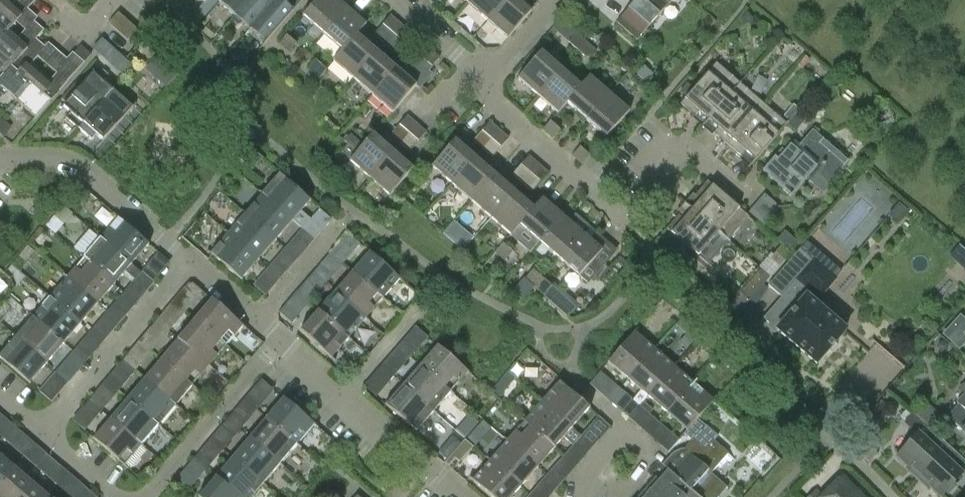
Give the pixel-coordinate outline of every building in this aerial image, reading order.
[(9,30),(9,31),(36,0),(17,0),(12,6),(6,0),(0,0),(0,41),(9,30)] [(250,0),(221,0),(219,3),(235,17),(250,0)] [(235,17),(250,30),(277,0),(250,0),(235,17)] [(302,0),(286,0),(283,4),(278,0),(277,0),(250,30),(265,43),(295,8),(302,0)] [(346,7),(338,0),(317,0),(302,17),(322,35),(346,7)] [(468,5),(487,22),(506,0),(472,0),(468,5)] [(517,0),(506,0),(487,22),(507,39),(531,12),(517,0)] [(632,4),(615,23),(636,41),(672,0),(636,0),(632,4)] [(322,35),(341,51),(342,52),(357,35),(366,24),(346,7),(322,35)] [(127,40),(136,29),(118,13),(108,23),(127,40)] [(383,43),(400,24),(390,15),(374,35),(383,43)] [(4,75),(35,38),(36,39),(44,30),(34,21),(18,39),(9,31),(9,30),(0,41),(0,71),(4,75)] [(400,24),(383,43),(393,51),(410,32),(400,24)] [(577,50),(585,41),(576,33),(568,42),(577,50)] [(288,53),(296,44),(286,35),(278,44),(288,53)] [(342,52),(341,51),(332,61),(352,79),(376,52),(357,35),(342,52)] [(40,72),(32,65),(46,48),(36,39),(35,38),(4,75),(0,79),(0,88),(15,102),(40,72)] [(585,41),(577,50),(587,59),(595,49),(585,41)] [(392,113),(416,86),(421,91),(433,76),(427,72),(440,58),(430,49),(417,64),(410,65),(402,74),(395,69),(372,96),(392,113)] [(395,69),(376,52),(352,79),(372,96),(395,69)] [(537,97),(561,69),(541,52),(517,79),(537,97)] [(15,102),(35,119),(75,73),(84,63),(72,53),(63,63),(65,64),(50,81),(40,72),(15,102)] [(318,79),(326,70),(316,61),(308,70),(318,79)] [(708,121),(739,85),(715,65),(680,105),(694,118),(698,113),(708,121)] [(178,74),(172,69),(161,82),(167,86),(178,74)] [(580,86),(561,69),(537,97),(557,114),(566,103),(581,86),(580,86)] [(589,75),(580,86),(581,86),(566,103),(586,120),(609,93),(589,75)] [(65,118),(79,129),(113,90),(103,81),(94,91),(84,82),(63,106),(70,112),(65,118)] [(714,135),(728,146),(763,105),(739,85),(708,121),(718,130),(714,135)] [(113,90),(79,129),(91,140),(96,135),(103,141),(124,117),(114,108),(123,99),(113,90)] [(609,93),(586,120),(606,138),(629,110),(609,93)] [(763,105),(728,146),(741,158),(745,153),(755,161),(786,125),(763,105)] [(399,143),(416,124),(407,116),(390,135),(399,143)] [(482,149),(499,130),(489,121),(472,141),(482,149)] [(559,130),(550,121),(542,130),(551,139),(559,130)] [(416,124),(399,143),(409,151),(418,142),(426,132),(423,130),(416,124)] [(509,138),(499,130),(482,149),(491,157),(509,138)] [(798,146),(794,142),(784,153),(781,150),(762,172),(779,186),(791,197),(805,180),(820,192),(829,181),(832,184),(837,179),(835,177),(852,157),(835,143),(828,152),(819,145),(823,140),(812,131),(798,146)] [(349,161),(369,178),(392,151),(373,134),(356,152),(348,144),(342,152),(350,159),(349,161)] [(452,184),(475,158),(454,140),(431,166),(452,184)] [(589,156),(579,147),(571,156),(581,165),(589,156)] [(412,168),(392,151),(369,178),(389,196),(412,168)] [(522,184),(539,164),(529,155),(512,175),(522,184)] [(494,174),(475,158),(452,184),(471,201),(494,174)] [(539,164),(522,184),(531,192),(548,172),(539,164)] [(293,221),(302,229),(308,222),(310,219),(301,211),(310,201),(276,171),(259,191),(293,221)] [(514,192),(494,174),(471,201),(491,219),(514,192)] [(700,200),(692,210),(728,240),(748,217),(708,182),(696,196),(700,200)] [(259,191),(242,210),(276,240),(293,221),(259,191)] [(533,208),(532,208),(514,192),(491,219),(510,235),(520,225),(519,224),(533,208)] [(764,195),(748,214),(763,227),(779,208),(764,195)] [(542,197),(532,208),(533,208),(519,224),(520,225),(538,241),(562,214),(542,197)] [(225,230),(259,260),(276,240),(242,210),(225,230)] [(728,240),(692,210),(684,219),(679,215),(667,229),(707,264),(728,240)] [(97,234),(132,265),(149,246),(114,214),(97,234)] [(538,241),(558,258),(582,232),(562,214),(538,241)] [(302,229),(314,239),(320,232),(308,222),(302,229)] [(588,225),(582,232),(558,258),(578,276),(579,275),(588,283),(604,265),(595,257),(608,242),(588,225)] [(308,246),(314,239),(302,229),(296,235),(308,246)] [(242,280),(259,260),(225,230),(207,250),(242,280)] [(777,241),(782,245),(790,252),(798,243),(785,231),(777,241)] [(132,265),(97,234),(79,255),(115,285),(126,273),(135,280),(141,273),(132,265)] [(347,234),(341,241),(353,251),(359,244),(347,234)] [(503,243),(495,252),(505,261),(513,252),(503,243)] [(770,259),(778,266),(790,252),(782,245),(770,259)] [(812,291),(819,298),(835,279),(841,270),(821,253),(815,258),(814,258),(812,259),(800,248),(768,285),(782,298),(769,313),(782,325),(777,330),(817,364),(845,332),(806,298),(812,291)] [(351,271),(386,301),(403,281),(368,251),(351,271)] [(63,274),(98,305),(115,285),(79,255),(63,274)] [(268,268),(280,278),(286,271),(274,261),(268,268)] [(141,273),(153,283),(159,277),(146,266),(141,273)] [(313,273),(325,283),(331,277),(319,266),(313,273)] [(280,278),(268,268),(262,275),(274,285),(280,278)] [(534,287),(542,277),(533,269),(527,275),(525,278),(530,284),(534,287)] [(761,269),(740,293),(749,301),(770,276),(761,269)] [(369,321),(386,301),(351,271),(334,291),(369,321)] [(153,283),(141,273),(135,280),(147,290),(153,283)] [(325,283),(313,273),(307,280),(319,290),(325,283)] [(81,324),(98,305),(63,274),(46,294),(81,324)] [(542,277),(534,287),(543,295),(551,286),(542,277)] [(193,283),(192,283),(187,284),(184,288),(196,299),(202,292),(193,283)] [(317,310),(351,341),(369,321),(334,291),(317,310)] [(28,314),(64,344),(81,324),(46,294),(28,314)] [(194,319),(229,348),(246,328),(211,298),(194,319)] [(285,305),(279,312),(291,323),(297,316),(285,305)] [(107,312),(119,323),(125,316),(113,306),(107,312)] [(334,360),(351,341),(317,310),(300,330),(334,360)] [(119,323),(107,312),(101,319),(113,330),(119,323)] [(47,364),(64,344),(28,314),(12,334),(47,364)] [(156,320),(168,331),(174,325),(162,314),(156,320)] [(960,315),(942,335),(959,350),(964,343),(964,336),(963,334),(964,332),(964,319),(960,315)] [(194,319),(177,339),(212,369),(229,348),(194,319)] [(168,331),(156,320),(150,327),(162,338),(168,331)] [(422,344),(428,337),(415,326),(409,333),(422,344)] [(627,380),(657,345),(637,328),(607,362),(627,380)] [(12,334),(0,348),(0,357),(30,383),(47,364),(12,334)] [(161,358),(195,388),(212,369),(177,339),(161,358)] [(73,352),(85,363),(91,356),(79,345),(73,352)] [(419,365),(454,395),(471,375),(437,345),(419,365)] [(648,398),(646,396),(676,362),(657,345),(627,380),(639,391),(632,399),(639,405),(641,407),(644,403),(648,398)] [(79,369),(85,363),(73,352),(67,359),(79,369)] [(122,360),(134,371),(140,364),(128,353),(122,360)] [(178,408),(195,388),(161,358),(144,379),(178,408)] [(381,366),(393,377),(399,370),(387,359),(381,366)] [(134,371),(122,360),(116,367),(128,378),(134,371)] [(648,398),(666,414),(696,379),(676,362),(646,396),(648,398)] [(436,414),(454,395),(419,365),(402,384),(436,414)] [(393,377),(381,366),(375,373),(387,383),(393,377)] [(600,371),(589,383),(596,389),(607,377),(600,371)] [(144,379),(127,399),(162,428),(178,408),(144,379)] [(267,397),(273,390),(261,379),(255,386),(267,397)] [(536,398),(570,428),(587,409),(553,379),(536,398)] [(686,431),(696,420),(716,397),(696,379),(666,414),(686,431)] [(419,434),(436,414),(402,384),(385,404),(419,434)] [(57,395),(45,385),(39,391),(51,402),(57,395)] [(88,400),(100,410),(106,404),(94,393),(88,400)] [(946,415),(964,433),(964,395),(946,415)] [(282,397),(265,417),(300,447),(317,426),(282,397)] [(519,418),(554,448),(565,435),(587,454),(592,447),(580,437),(570,428),(536,398),(519,418)] [(110,418),(145,448),(162,428),(127,399),(110,418)] [(628,417),(639,405),(632,399),(621,412),(628,417)] [(100,410),(88,400),(82,407),(94,417),(100,410)] [(639,405),(628,417),(639,426),(653,410),(644,403),(641,407),(639,405)] [(233,412),(227,419),(239,430),(245,423),(233,412)] [(915,474),(918,477),(939,454),(926,442),(935,432),(914,413),(905,424),(916,434),(898,453),(918,472),(915,474)] [(265,417),(248,437),(283,467),(300,447),(265,417)] [(128,468),(145,448),(110,418),(93,438),(128,468)] [(502,438),(536,468),(554,448),(519,418),(502,438)] [(239,430),(227,419),(221,426),(233,436),(239,430)] [(15,427),(7,420),(0,428),(0,435),(4,439),(15,427)] [(696,420),(686,431),(683,435),(690,441),(665,469),(666,470),(698,496),(718,496),(726,487),(710,473),(727,454),(711,440),(715,436),(696,420)] [(21,432),(15,427),(4,439),(10,444),(21,432)] [(580,437),(592,447),(599,440),(587,429),(580,437)] [(918,477),(929,487),(932,485),(943,495),(964,472),(964,471),(950,457),(955,452),(935,432),(926,442),(939,454),(918,477)] [(678,440),(671,434),(661,446),(668,452),(678,440)] [(231,457),(266,487),(283,467),(248,437),(231,457)] [(520,487),(536,468),(502,438),(485,457),(520,487)] [(866,444),(858,453),(869,463),(877,454),(866,444)] [(193,458),(206,469),(211,462),(199,452),(193,458)] [(15,467),(0,454),(0,484),(15,467)] [(43,472),(54,460),(47,454),(36,466),(43,472)] [(266,487),(231,457),(214,476),(238,496),(257,496),(266,487)] [(485,457),(469,476),(492,496),(511,496),(520,487),(485,457)] [(206,469),(193,458),(187,465),(200,476),(206,469)] [(60,466),(54,460),(43,472),(50,478),(60,466)] [(34,483),(15,467),(0,484),(0,496),(22,496),(34,483)] [(546,476),(558,486),(564,479),(552,468),(546,476)] [(659,496),(698,496),(666,470),(657,480),(666,488),(659,496)] [(214,476),(197,496),(238,496),(214,476)] [(558,486),(546,476),(540,482),(552,492),(558,486)] [(841,480),(825,496),(859,496),(841,480)] [(34,483),(22,496),(50,496),(34,483)] [(93,494),(86,488),(78,496),(91,496),(93,494)] [(816,489),(807,496),(824,496),(816,489)]
